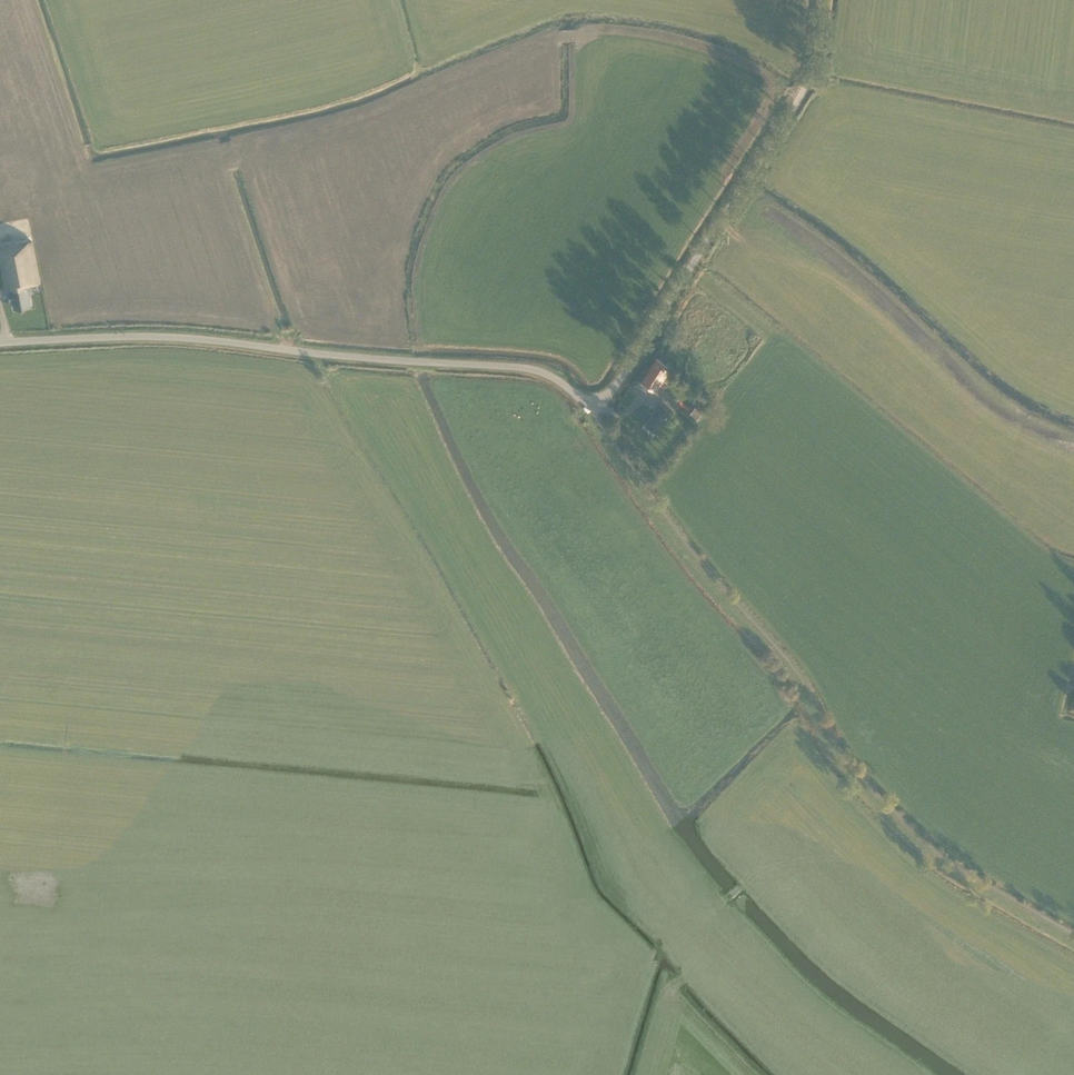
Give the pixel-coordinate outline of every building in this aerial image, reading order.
[(32,240),(0,246),(0,262),(5,288),(8,287),(10,300),(12,299),(14,307),(31,304),(27,286),(26,284),(40,282),(32,240)] [(671,366),(656,356),(640,381),(656,391),(671,366)] [(673,411),(658,401),(653,409),(654,409),(645,424),(659,432),(668,418),(669,418),(673,411)] [(702,411),(695,406),(690,412),(696,418),(702,411)]
